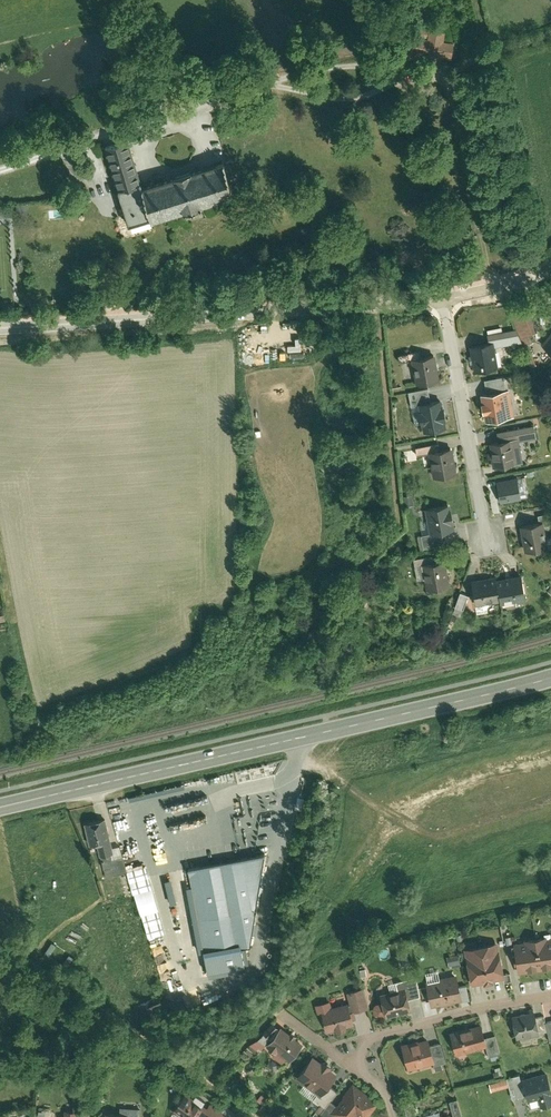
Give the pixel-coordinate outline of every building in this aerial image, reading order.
[(383,0),(393,15),(406,6),(402,0),(384,0),(383,0)] [(428,39),(403,36),(401,51),(427,55),(426,64),(439,66),(441,55),(451,56),(453,43),(442,42),(444,33),(429,31),(428,39)] [(126,225),(152,217),(152,219),(183,209),(201,203),(233,192),(222,158),(141,184),(126,138),(101,146),(116,194),(126,225)] [(526,310),(512,316),(522,340),(536,334),(526,310)] [(487,334),(488,342),(492,341),(493,347),(518,343),(515,329),(487,334)] [(550,354),(550,330),(540,345),(550,354)] [(488,342),(469,345),(473,371),(497,367),(493,347),(492,341),(488,342)] [(345,348),(334,347),(333,355),(333,366),(344,367),(345,348)] [(410,359),(421,357),(419,350),(398,354),(399,361),(410,359)] [(438,381),(434,355),(421,357),(410,359),(414,385),(438,381)] [(513,414),(508,389),(482,394),(487,419),(513,414)] [(445,426),(440,400),(420,404),(425,430),(445,426)] [(495,432),(497,441),(516,437),(517,442),(534,438),(531,424),(495,432)] [(487,443),(492,469),(521,462),(517,442),(516,437),(497,441),(487,443)] [(428,453),(440,450),(438,443),(414,447),(415,455),(428,453)] [(456,474),(452,448),(440,450),(428,453),(432,478),(456,474)] [(518,478),(497,482),(500,503),(521,499),(518,478)] [(453,529),(449,504),(424,508),(428,533),(440,531),(453,529)] [(543,526),(550,524),(550,512),(536,515),(537,522),(542,521),(543,526)] [(537,522),(519,525),(524,551),(547,546),(545,538),(543,526),(542,521),(537,522)] [(442,545),(440,531),(428,533),(418,535),(420,549),(442,545)] [(448,585),(443,559),(432,561),(431,555),(412,558),(417,580),(423,578),(425,589),(448,585)] [(495,573),(470,578),(475,604),(498,599),(499,602),(525,597),(520,573),(496,578),(495,573)] [(466,594),(458,591),(452,609),(459,611),(466,594)] [(435,637),(421,640),(423,647),(437,643),(435,637)] [(423,647),(421,640),(410,643),(412,649),(423,647)] [(95,847),(98,859),(110,856),(112,860),(121,858),(118,844),(111,846),(105,817),(81,823),(87,849),(95,847)] [(187,880),(180,882),(182,894),(181,894),(193,957),(194,957),(196,968),(209,966),(212,981),(239,975),(245,970),(249,965),(250,958),(254,945),(267,854),(260,855),(239,859),(185,869),(187,880)] [(145,865),(127,869),(142,938),(160,934),(145,865)] [(165,874),(158,876),(161,887),(167,886),(165,874)] [(170,899),(163,900),(166,912),(172,910),(170,899)] [(550,970),(550,938),(546,939),(546,937),(523,940),(523,942),(513,944),(517,975),(550,970)] [(492,982),(505,980),(497,942),(462,949),(470,987),(483,984),(483,986),(493,984),(492,982)] [(430,1008),(461,1001),(455,974),(424,981),(430,1008)] [(405,990),(408,1000),(419,997),(414,978),(394,983),(397,992),(405,990)] [(345,994),(351,1014),(367,1009),(362,989),(345,994)] [(385,1019),(411,1012),(408,1000),(405,990),(397,992),(388,995),(387,992),(379,994),(381,1003),(374,1005),(371,1010),(372,1016),(378,1018),(385,1017),(385,1019)] [(148,999),(138,1005),(143,1016),(154,1010),(153,1008),(161,1004),(157,997),(149,1001),(148,999)] [(345,1028),(352,1026),(346,1004),(319,1011),(325,1034),(335,1032),(335,1033),(346,1030),(345,1028)] [(533,1011),(510,1015),(515,1040),(538,1036),(537,1033),(535,1018),(533,1011)] [(535,1018),(537,1033),(546,1031),(544,1023),(543,1017),(535,1018)] [(264,1048),(278,1030),(269,1023),(255,1041),(264,1048)] [(480,1025),(448,1033),(455,1057),(486,1048),(484,1038),(480,1025)] [(288,1034),(280,1028),(278,1030),(264,1048),(262,1050),(270,1056),(269,1061),(276,1067),(281,1065),(283,1067),(301,1045),(294,1040),(296,1038),(289,1033),(288,1034)] [(484,1038),(486,1048),(489,1058),(499,1055),(493,1036),(484,1038)] [(400,1045),(407,1071),(434,1064),(429,1046),(427,1038),(400,1045)] [(429,1046),(434,1064),(434,1066),(444,1063),(439,1044),(429,1046)] [(326,1087),(335,1076),(329,1071),(330,1069),(320,1061),(319,1063),(311,1057),(294,1080),(315,1097),(317,1098),(326,1087)] [(494,1073),(491,1073),(493,1081),(503,1078),(501,1071),(500,1071),(499,1068),(493,1069),(494,1073)] [(523,1084),(527,1104),(537,1101),(539,1110),(550,1107),(550,1088),(549,1078),(523,1084)] [(351,1086),(334,1107),(329,1115),(332,1116),(366,1116),(375,1107),(365,1096),(351,1086)] [(335,1094),(326,1087),(317,1098),(315,1097),(312,1102),(318,1107),(323,1110),(328,1103),(335,1094)] [(208,1105),(205,1109),(184,1094),(171,1112),(179,1116),(226,1116),(208,1105)] [(449,1103),(453,1116),(461,1116),(457,1101),(449,1103)] [(334,1107),(328,1103),(323,1110),(318,1107),(313,1114),(317,1116),(327,1116),(329,1115),(334,1107)]
